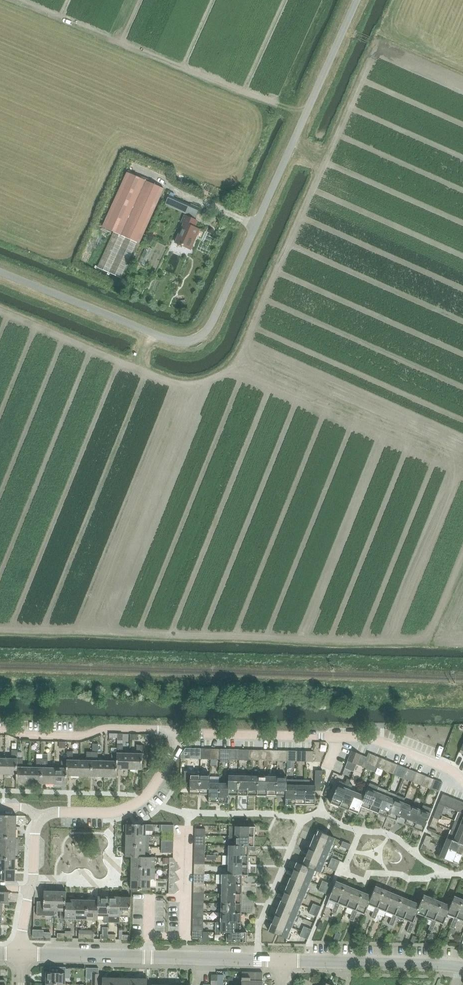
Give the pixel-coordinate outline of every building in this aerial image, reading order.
[(126,173),(103,227),(113,232),(137,242),(139,243),(162,189),(126,173)] [(169,206),(173,198),(174,197),(169,195),(165,204),(169,206)] [(191,205),(187,214),(195,218),(199,208),(191,204),(191,205)] [(199,231),(194,229),(197,222),(189,218),(185,217),(182,225),(183,225),(174,244),(183,248),(183,247),(191,250),(199,231)] [(113,232),(97,269),(121,279),(137,242),(113,232)] [(146,246),(139,262),(145,265),(153,249),(146,246)] [(112,762),(105,761),(105,777),(117,778),(118,745),(117,745),(117,748),(117,753),(112,753),(112,762)] [(118,769),(130,770),(130,754),(123,754),(124,745),(118,745),(117,778),(118,778),(118,769)] [(137,754),(130,754),(130,770),(143,770),(143,745),(137,745),(137,754)] [(202,749),(199,749),(192,749),(192,759),(201,759),(202,749)] [(211,760),(211,749),(204,749),(202,749),(201,759),(211,760)] [(12,759),(6,759),(5,775),(18,775),(18,759),(18,752),(18,750),(12,750),(12,759)] [(259,750),(256,750),(250,750),(249,761),(259,761),(259,750)] [(269,761),(269,751),(262,750),(259,750),(259,761),(265,761),(269,761)] [(278,761),(288,762),(288,751),(281,751),(278,751),(278,761)] [(361,755),(360,755),(352,751),(348,761),(356,764),(357,765),(361,755)] [(73,761),(74,752),(68,752),(68,753),(68,756),(68,760),(67,777),(68,777),(80,777),(80,761),(73,761)] [(87,761),(80,761),(80,777),(92,777),(93,752),(87,752),(87,761)] [(92,777),(105,777),(105,761),(98,761),(99,752),(93,752),(92,777)] [(372,754),(369,753),(367,758),(361,755),(357,765),(366,768),(368,764),(372,754)] [(37,768),(30,768),(30,783),(42,784),(43,754),(37,754),(37,768)] [(42,784),(55,784),(55,769),(48,769),(49,755),(43,754),(42,784)] [(380,758),(378,757),(372,754),(368,764),(374,767),(376,768),(380,758)] [(376,768),(383,770),(387,760),(380,758),(376,768)] [(17,783),(30,783),(30,768),(23,768),(23,759),(22,759),(18,759),(18,775),(17,783)] [(55,784),(68,784),(68,777),(67,777),(68,760),(62,760),(62,769),(55,769),(55,784)] [(388,772),(395,775),(399,765),(392,763),(388,772)] [(405,768),(399,765),(395,775),(401,777),(405,768)] [(406,779),(413,782),(416,772),(410,770),(406,779)] [(315,787),(310,787),(310,780),(307,780),(306,806),(315,806),(316,791),(321,791),(321,787),(323,787),(323,772),(316,771),(315,787)] [(185,772),(185,788),(191,788),(191,795),(201,795),(201,775),(189,775),(189,772),(185,772)] [(229,772),(229,776),(229,780),(229,784),(230,784),(229,796),(239,796),(240,776),(233,776),(233,772),(229,772)] [(423,775),(416,772),(413,782),(419,784),(423,775)] [(211,777),(211,775),(201,775),(201,795),(210,795),(211,783),(211,777)] [(249,796),(249,776),(240,776),(239,796),(249,796)] [(258,796),(259,777),(249,776),(249,796),(258,796)] [(220,777),(211,777),(211,783),(210,795),(209,803),(210,803),(219,803),(220,784),(220,777)] [(268,797),(268,777),(259,777),(258,796),(268,797)] [(277,797),(278,777),(268,777),(268,797),(277,797)] [(288,780),(288,777),(278,777),(277,797),(287,797),(287,780),(288,780)] [(434,779),(428,777),(424,787),(430,789),(434,779)] [(340,782),(331,804),(340,808),(350,784),(351,781),(347,779),(345,784),(340,782)] [(441,782),(434,779),(430,789),(437,792),(441,782)] [(219,803),(229,804),(229,796),(230,784),(229,784),(229,780),(226,780),(225,784),(220,784),(219,803)] [(296,805),(297,780),(288,780),(287,780),(287,797),(286,805),(296,805)] [(306,806),(307,780),(297,780),(296,805),(306,806)] [(361,807),(370,811),(379,787),(370,783),(368,788),(365,796),(361,807)] [(340,808),(349,811),(356,793),(351,790),(353,785),(350,784),(340,808)] [(402,784),(400,789),(409,792),(411,787),(402,784)] [(370,811),(379,815),(388,791),(379,787),(370,811)] [(388,791),(379,815),(388,818),(397,795),(388,791)] [(358,815),(361,807),(365,796),(356,793),(349,811),(358,815)] [(444,806),(445,806),(449,797),(443,794),(439,804),(444,806)] [(388,818),(396,822),(404,803),(406,798),(397,795),(388,818)] [(455,799),(449,797),(445,806),(451,809),(455,799)] [(451,809),(458,811),(461,801),(455,799),(451,809)] [(413,806),(404,803),(396,822),(405,825),(413,806)] [(424,805),(422,810),(414,829),(423,833),(433,809),(424,805)] [(405,825),(414,829),(422,810),(413,806),(405,825)] [(17,827),(17,816),(0,816),(0,827),(17,827)] [(462,835),(462,825),(455,821),(451,830),(462,835)] [(127,832),(126,835),(146,836),(147,831),(153,831),(154,825),(127,824),(126,824),(125,825),(124,831),(126,832),(127,832)] [(229,836),(256,837),(256,827),(229,826),(229,836)] [(17,838),(17,827),(0,827),(0,837),(17,838)] [(312,843),(321,847),(330,851),(335,839),(335,838),(326,834),(327,833),(326,833),(317,829),(312,843)] [(451,830),(448,839),(453,841),(462,845),(462,835),(451,830)] [(126,835),(126,846),(146,847),(146,846),(149,846),(149,836),(146,836),(126,835)] [(229,846),(256,847),(256,837),(229,836),(229,846)] [(16,849),(17,838),(0,837),(0,848),(16,849)] [(382,857),(391,857),(392,840),(382,839),(382,857)] [(462,855),(462,853),(462,845),(453,841),(448,839),(447,839),(444,847),(462,855)] [(351,845),(343,841),(341,846),(349,850),(351,845)] [(326,861),(330,851),(321,847),(312,843),(308,852),(306,851),(305,851),(304,852),(326,861)] [(146,846),(146,847),(126,846),(126,857),(155,858),(155,857),(149,857),(149,846),(146,846)] [(249,856),(249,851),(255,851),(255,847),(256,847),(229,846),(229,856),(249,856)] [(459,864),(462,855),(444,847),(440,857),(459,864)] [(16,859),(16,849),(0,848),(0,859),(16,859)] [(306,867),(311,870),(321,873),(325,862),(326,861),(304,852),(304,853),(305,854),(307,855),(306,857),(303,866),(306,867)] [(228,865),(249,866),(249,856),(229,856),(228,865)] [(132,858),(131,868),(151,868),(155,868),(155,858),(126,857),(132,858)] [(174,869),(175,872),(180,869),(173,858),(170,858),(170,869),(174,869)] [(338,866),(340,861),(332,858),(330,863),(338,866)] [(16,870),(16,859),(0,859),(0,870),(16,870)] [(328,868),(336,871),(338,866),(330,863),(328,868)] [(321,874),(321,873),(311,870),(306,867),(303,866),(302,866),(297,864),(293,872),(291,872),(289,872),(289,873),(301,879),(311,882),(315,871),(321,874)] [(242,876),(249,876),(249,875),(249,866),(228,865),(228,875),(242,875),(242,876)] [(131,868),(131,879),(151,879),(155,879),(155,868),(151,868),(131,868)] [(173,880),(175,883),(180,880),(175,872),(174,869),(170,869),(169,880),(173,880)] [(16,870),(0,870),(0,881),(16,881),(16,870)] [(306,894),(311,882),(289,873),(288,874),(289,876),(291,877),(288,886),(306,894)] [(220,884),(222,884),(242,885),(242,876),(242,875),(228,875),(222,875),(219,875),(219,878),(220,878),(220,884)] [(151,890),(151,879),(131,879),(131,890),(151,890)] [(169,880),(169,890),(169,894),(173,894),(179,890),(175,883),(173,880),(169,880)] [(322,882),(320,887),(328,890),(330,885),(322,882)] [(337,904),(345,886),(336,882),(328,901),(329,901),(336,904),(337,904)] [(222,894),(242,894),(242,885),(222,884),(222,894)] [(280,896),(292,901),(301,905),(306,894),(288,886),(284,895),(282,894),(280,895),(280,896)] [(346,908),(354,889),(345,886),(337,904),(340,905),(346,908)] [(326,895),(328,890),(320,887),(318,891),(326,895)] [(368,905),(375,908),(377,909),(385,891),(376,887),(372,897),(368,905)] [(363,893),(354,889),(346,908),(353,911),(355,912),(363,893)] [(55,911),(56,891),(44,891),(44,902),(38,902),(37,916),(44,916),(55,916),(55,911)] [(67,892),(56,891),(55,911),(61,912),(60,919),(65,919),(65,920),(66,920),(66,896),(67,892)] [(377,909),(379,910),(386,913),(394,894),(385,891),(377,909)] [(9,903),(9,892),(0,892),(0,903),(9,903)] [(357,912),(364,915),(368,905),(372,897),(363,893),(355,912),(357,912)] [(222,898),(222,903),(242,904),(242,894),(222,894),(218,894),(218,898),(222,898)] [(403,898),(394,894),(386,913),(393,916),(395,917),(403,898)] [(424,895),(420,905),(416,914),(417,914),(426,917),(433,899),(424,895)] [(66,920),(76,920),(77,900),(74,900),(74,898),(73,897),(66,896),(66,920)] [(103,922),(109,922),(109,917),(110,897),(99,896),(98,896),(98,900),(99,900),(98,916),(104,917),(103,922)] [(279,909),(287,913),(297,916),(301,905),(292,901),(280,896),(279,897),(280,899),(282,900),(279,909)] [(120,923),(120,917),(121,897),(110,897),(109,922),(120,923)] [(132,897),(121,897),(120,917),(131,917),(132,897)] [(447,915),(454,918),(456,919),(462,903),(462,900),(455,897),(451,906),(447,915)] [(395,917),(397,917),(404,920),(411,902),(403,898),(395,917)] [(435,921),(442,903),(433,899),(426,917),(432,920),(435,921)] [(88,900),(77,900),(76,920),(87,920),(88,900)] [(99,900),(98,900),(88,900),(87,920),(98,921),(98,916),(99,900)] [(416,914),(420,905),(411,902),(404,920),(410,923),(413,923),(416,914)] [(222,903),(221,913),(242,913),(242,904),(222,903)] [(435,921),(436,922),(443,925),(447,915),(451,906),(442,903),(435,921)] [(313,904),(311,909),(319,912),(321,907),(313,904)] [(270,919),(283,924),(292,928),(297,916),(287,913),(279,909),(275,918),(272,917),(271,918),(270,919)] [(317,917),(319,912),(311,909),(309,914),(317,917)] [(241,923),(242,913),(221,913),(218,913),(218,917),(221,917),(221,923),(241,923)] [(287,939),(292,928),(283,924),(270,919),(271,922),(273,923),(269,932),(287,939)] [(241,932),(241,923),(221,923),(216,923),(216,932),(221,932),(224,932),(241,933),(241,932)] [(304,927),(302,932),(310,935),(312,930),(304,927)] [(226,936),(226,942),(247,943),(247,932),(241,932),(241,933),(224,932),(224,936),(226,936)] [(308,940),(310,935),(302,932),(300,937),(308,940)] [(45,984),(65,984),(66,973),(66,967),(50,967),(50,973),(44,972),(44,977),(46,977),(45,984)] [(263,973),(242,972),(242,984),(263,984),(263,973)] [(114,979),(107,979),(107,977),(103,977),(103,984),(114,984),(114,979)] [(114,979),(114,984),(125,984),(125,977),(121,977),(121,979),(114,979)] [(130,977),(125,977),(125,984),(136,984),(136,979),(130,979),(130,977)]
